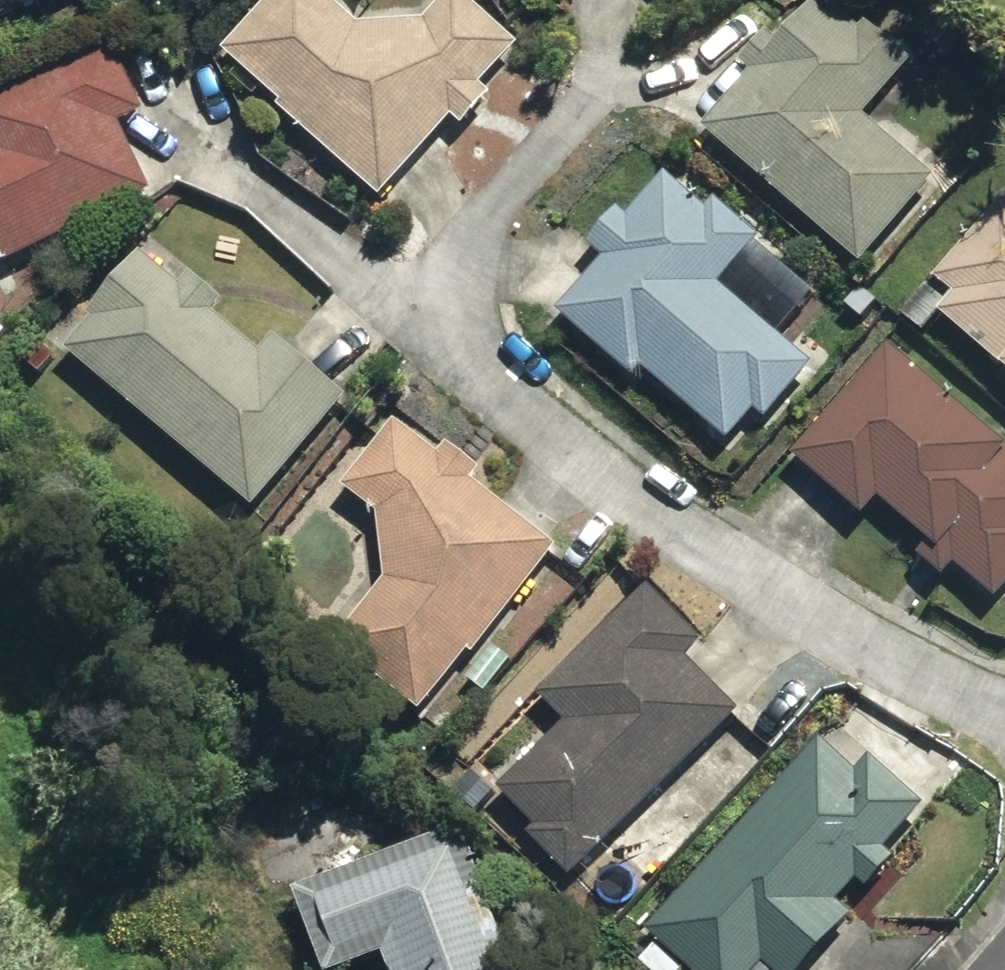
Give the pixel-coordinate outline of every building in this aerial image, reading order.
[(378,199),(515,43),(466,0),(443,0),(424,21),(356,25),(328,0),(266,0),(218,53),(278,104),(274,108),(378,199)] [(861,265),(934,180),(861,117),(909,62),(864,23),(858,30),(824,0),(813,0),(702,128),(861,265)] [(927,35),(945,53),(960,39),(940,21),(927,35)] [(148,194),(115,125),(141,112),(108,42),(0,93),(0,264),(148,194)] [(644,366),(727,437),(754,411),(764,420),(810,368),(718,286),(758,240),(713,202),(704,213),(662,177),(613,233),(622,242),(559,313),(634,377),(644,366)] [(1004,370),(1004,200),(1002,198),(932,277),(953,296),(937,314),(1004,370)] [(62,352),(251,511),(345,400),(271,338),(258,353),(138,252),(81,318),(87,323),(62,352)] [(842,303),(863,319),(876,302),(856,286),(842,303)] [(22,359),(36,374),(51,359),(37,343),(22,359)] [(998,600),(1004,592),(1004,447),(887,345),(791,455),(862,515),(877,498),(998,600)] [(334,648),(421,713),(467,652),(472,656),(554,548),(392,421),(341,488),(378,516),(385,579),(334,648)] [(609,841),(647,880),(704,823),(667,785),(740,713),(684,656),(699,641),(644,587),(534,693),(565,726),(499,790),(537,829),(529,838),(570,880),(609,841)] [(464,680),(484,695),(509,663),(490,646),(464,680)] [(500,715),(512,726),(534,702),(522,690),(500,715)] [(687,969),(757,969),(762,965),(768,969),(803,969),(851,917),(834,902),(855,880),(867,891),(893,860),(883,851),(923,808),(868,759),(853,775),(818,742),(646,933),(687,969)] [(453,794),(476,813),(493,794),(470,773),(453,794)] [(389,969),(511,969),(457,831),(293,894),(323,969),(354,969),(384,958),(389,969)]
